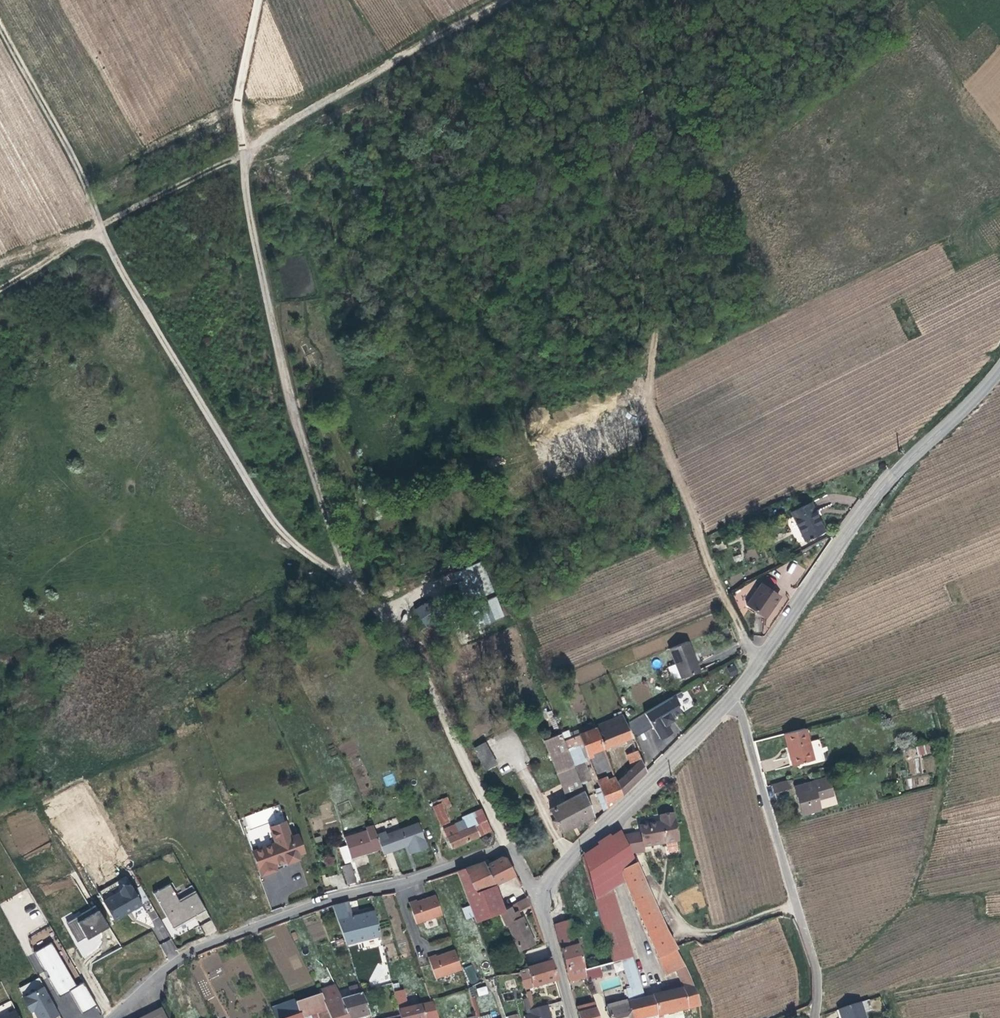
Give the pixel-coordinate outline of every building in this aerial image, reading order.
[(818,520),(810,504),(792,514),(806,542),(824,532),(818,520)] [(498,617),(475,561),(447,573),(471,629),(498,617)] [(749,607),(753,609),(768,616),(771,610),(775,603),(777,604),(782,595),(774,590),(763,584),(749,607)] [(414,608),(423,627),(441,618),(432,600),(414,608)] [(695,661),(688,643),(668,652),(682,682),(700,673),(695,661)] [(737,676),(734,668),(727,671),(731,678),(737,676)] [(675,696),(685,711),(695,704),(686,689),(675,696)] [(682,713),(674,699),(646,715),(653,726),(655,730),(656,729),(663,741),(674,734),(669,726),(671,724),(669,721),(673,719),(682,713)] [(559,730),(551,711),(547,713),(548,716),(549,715),(551,719),(549,720),(551,724),(552,723),(554,727),(553,728),(552,729),(554,732),(559,730)] [(636,736),(653,726),(646,715),(645,712),(629,722),(636,736)] [(596,731),(605,752),(629,742),(631,746),(636,744),(625,718),(596,730),(596,731)] [(815,761),(807,730),(786,735),(790,750),(791,754),(793,754),(797,765),(815,761)] [(588,759),(605,752),(596,731),(580,738),(588,759)] [(555,822),(559,831),(578,823),(595,816),(561,735),(544,742),(568,799),(549,806),(554,817),(555,822)] [(486,744),(475,749),(486,770),(496,765),(486,744)] [(930,753),(928,745),(900,753),(903,760),(930,753)] [(618,787),(622,796),(622,797),(635,786),(649,772),(640,752),(628,757),(633,769),(618,785),(618,787)] [(617,799),(622,796),(618,787),(611,790),(606,779),(604,780),(605,782),(601,784),(594,767),(592,768),(609,810),(615,804),(615,801),(617,799)] [(385,786),(396,784),(394,774),(383,776),(385,786)] [(831,786),(823,777),(793,787),(797,799),(802,818),(820,813),(817,800),(833,795),(831,786)] [(792,789),(789,782),(774,786),(776,793),(792,789)] [(445,809),(452,806),(447,796),(431,803),(441,826),(451,822),(445,809)] [(494,827),(484,806),(462,817),(466,827),(457,831),(454,824),(444,828),(451,846),(478,834),(475,823),(479,821),(483,832),(494,827)] [(676,839),(672,811),(659,813),(660,820),(656,821),(652,821),(652,820),(639,822),(642,844),(665,841),(666,848),(668,850),(674,849),(675,846),(675,839),(676,839)] [(384,829),(376,833),(383,849),(384,854),(404,845),(407,844),(411,853),(428,846),(418,820),(387,833),(384,829)] [(483,832),(479,821),(475,823),(478,834),(480,833),(483,832)] [(289,838),(283,822),(269,827),(274,843),(251,852),(261,876),(275,871),(273,865),(278,862),(285,859),(287,863),(297,858),(296,856),(303,853),(296,836),(289,838)] [(591,883),(621,869),(635,863),(620,828),(603,840),(582,855),(591,883)] [(376,833),(375,829),(348,837),(350,846),(353,858),(359,856),(383,849),(376,833)] [(353,858),(350,846),(344,848),(348,863),(352,862),(354,862),(353,858)] [(510,857),(506,856),(496,861),(489,864),(487,861),(467,868),(479,894),(497,886),(519,875),(510,857)] [(358,881),(352,862),(348,863),(344,865),(349,883),(358,881)] [(666,926),(635,863),(621,869),(626,880),(659,956),(676,949),(666,926)] [(467,868),(458,871),(476,922),(507,910),(501,897),(497,886),(479,894),(467,868)] [(621,869),(591,883),(594,893),(608,887),(626,880),(621,869)] [(177,902),(168,886),(152,896),(172,930),(205,911),(195,894),(178,904),(177,902)] [(119,895),(103,905),(113,924),(127,916),(141,907),(130,889),(129,889),(128,888),(121,887),(119,894),(119,895)] [(615,963),(623,960),(634,957),(608,887),(594,893),(615,963)] [(195,894),(194,892),(177,902),(178,904),(195,894)] [(333,903),(338,918),(352,915),(348,900),(333,903)] [(466,919),(473,917),(470,906),(462,908),(466,919)] [(517,914),(515,908),(507,910),(502,913),(507,925),(509,924),(521,950),(538,942),(531,928),(523,911),(517,914)] [(107,930),(94,909),(65,926),(76,945),(84,940),(86,943),(107,930)] [(155,910),(147,914),(160,941),(170,936),(161,919),(160,920),(155,910)] [(381,932),(375,910),(361,913),(352,915),(338,918),(346,942),(381,932)] [(451,930),(444,910),(429,914),(425,916),(425,914),(417,917),(425,938),(451,930)] [(206,912),(205,911),(172,930),(174,932),(188,923),(206,912)] [(562,950),(582,945),(574,917),(555,922),(562,950)] [(205,935),(216,932),(213,921),(202,923),(205,935)] [(290,991),(312,981),(285,924),(273,929),(276,936),(265,941),(275,963),(286,957),(289,964),(279,968),(290,991)] [(161,943),(167,959),(179,954),(173,939),(161,943)] [(592,976),(582,945),(562,950),(570,983),(578,980),(592,976)] [(82,1017),(96,1009),(83,986),(76,990),(50,947),(33,957),(44,976),(45,975),(49,981),(47,982),(59,1001),(70,995),(78,1009),(82,1017)] [(680,957),(676,949),(659,956),(663,965),(674,960),(680,957)] [(634,957),(623,960),(637,999),(647,996),(634,957)] [(635,1017),(650,1017),(657,1016),(702,1006),(702,1004),(680,957),(674,960),(686,985),(647,996),(637,999),(631,1000),(635,1017)] [(556,979),(552,962),(526,969),(532,986),(545,983),(556,979)] [(469,984),(462,964),(448,969),(444,970),(444,969),(436,972),(443,993),(469,984)] [(532,986),(526,969),(520,971),(526,988),(532,986)] [(341,999),(347,1017),(369,1017),(370,1017),(359,982),(349,986),(352,995),(345,998),(344,995),(340,996),(341,999)] [(478,996),(489,993),(486,985),(476,988),(478,996)] [(405,1017),(442,1017),(435,1000),(410,1006),(405,988),(397,990),(405,1017)] [(43,991),(23,1003),(28,1012),(31,1011),(34,1015),(35,1017),(59,1017),(43,991)] [(331,1012),(324,996),(300,1005),(303,1015),(296,1017),(314,1017),(331,1012)] [(331,1012),(333,1017),(347,1017),(341,999),(327,1003),(331,1012)] [(435,1000),(442,1017),(445,1017),(438,1000),(435,1000)] [(631,1000),(611,1006),(614,1017),(635,1017),(631,1000)] [(601,1009),(599,1002),(577,1008),(579,1015),(596,1010),(601,1009)] [(547,1006),(529,1011),(530,1015),(534,1014),(535,1017),(550,1017),(547,1006)] [(862,1006),(843,1012),(845,1017),(865,1017),(862,1006)] [(601,1009),(596,1010),(579,1015),(579,1017),(604,1017),(601,1009)] [(157,1014),(159,1017),(170,1017),(166,1010),(157,1014)]
